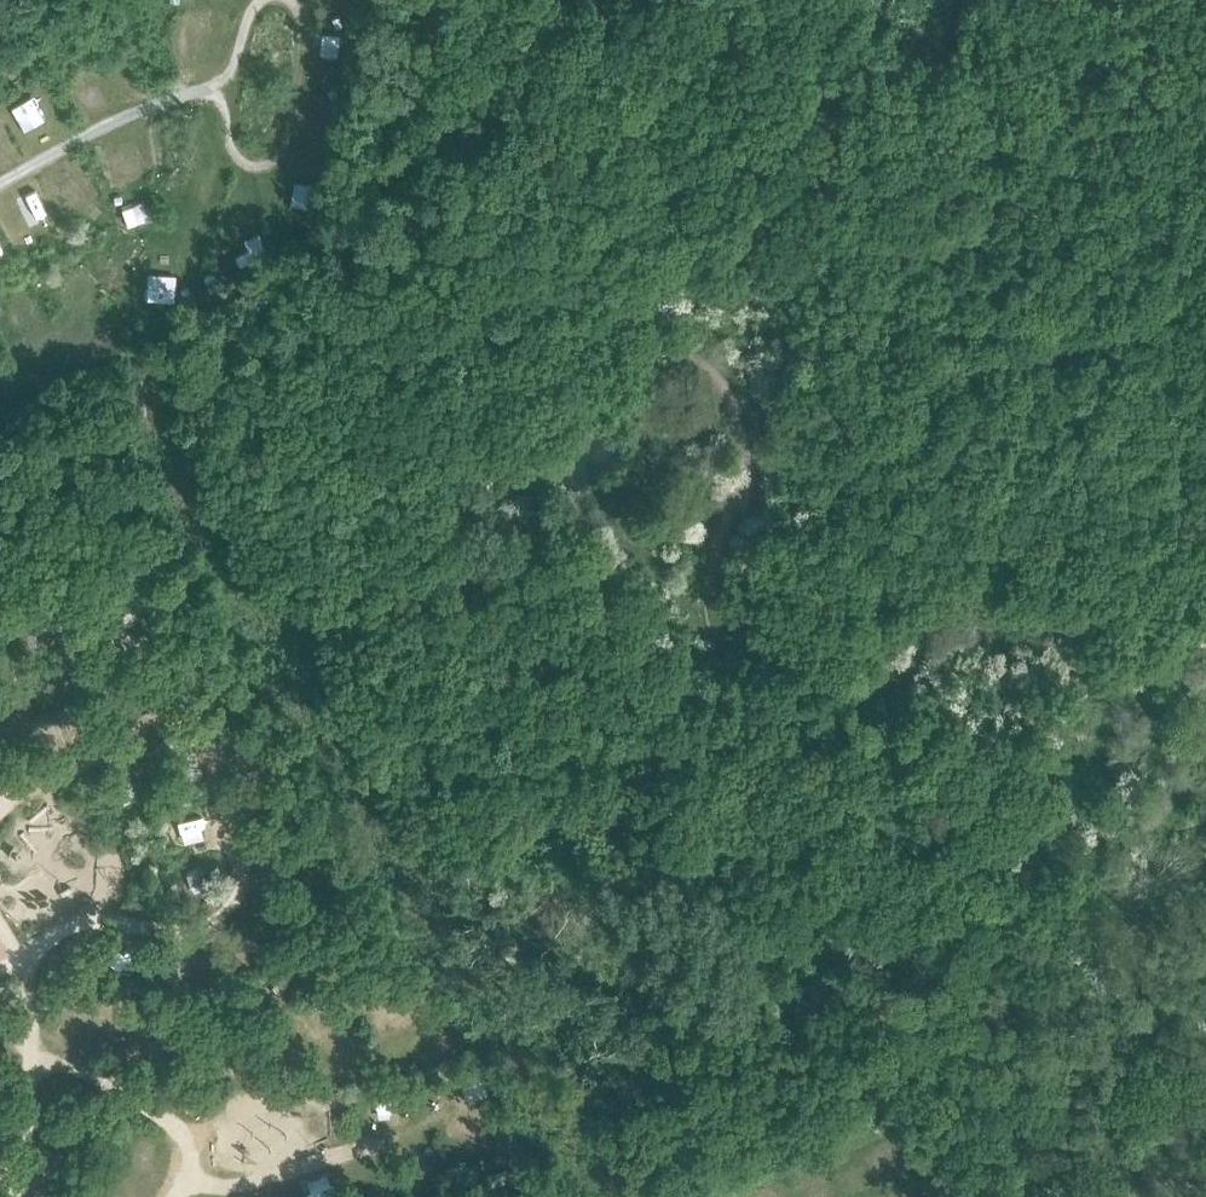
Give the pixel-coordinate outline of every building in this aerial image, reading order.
[(14,106),(28,129),(49,117),(35,93),(14,106)] [(306,102),(303,123),(329,126),(332,105),(306,102)] [(896,1187),(901,1196),(927,1196),(916,1176),(896,1187)]
